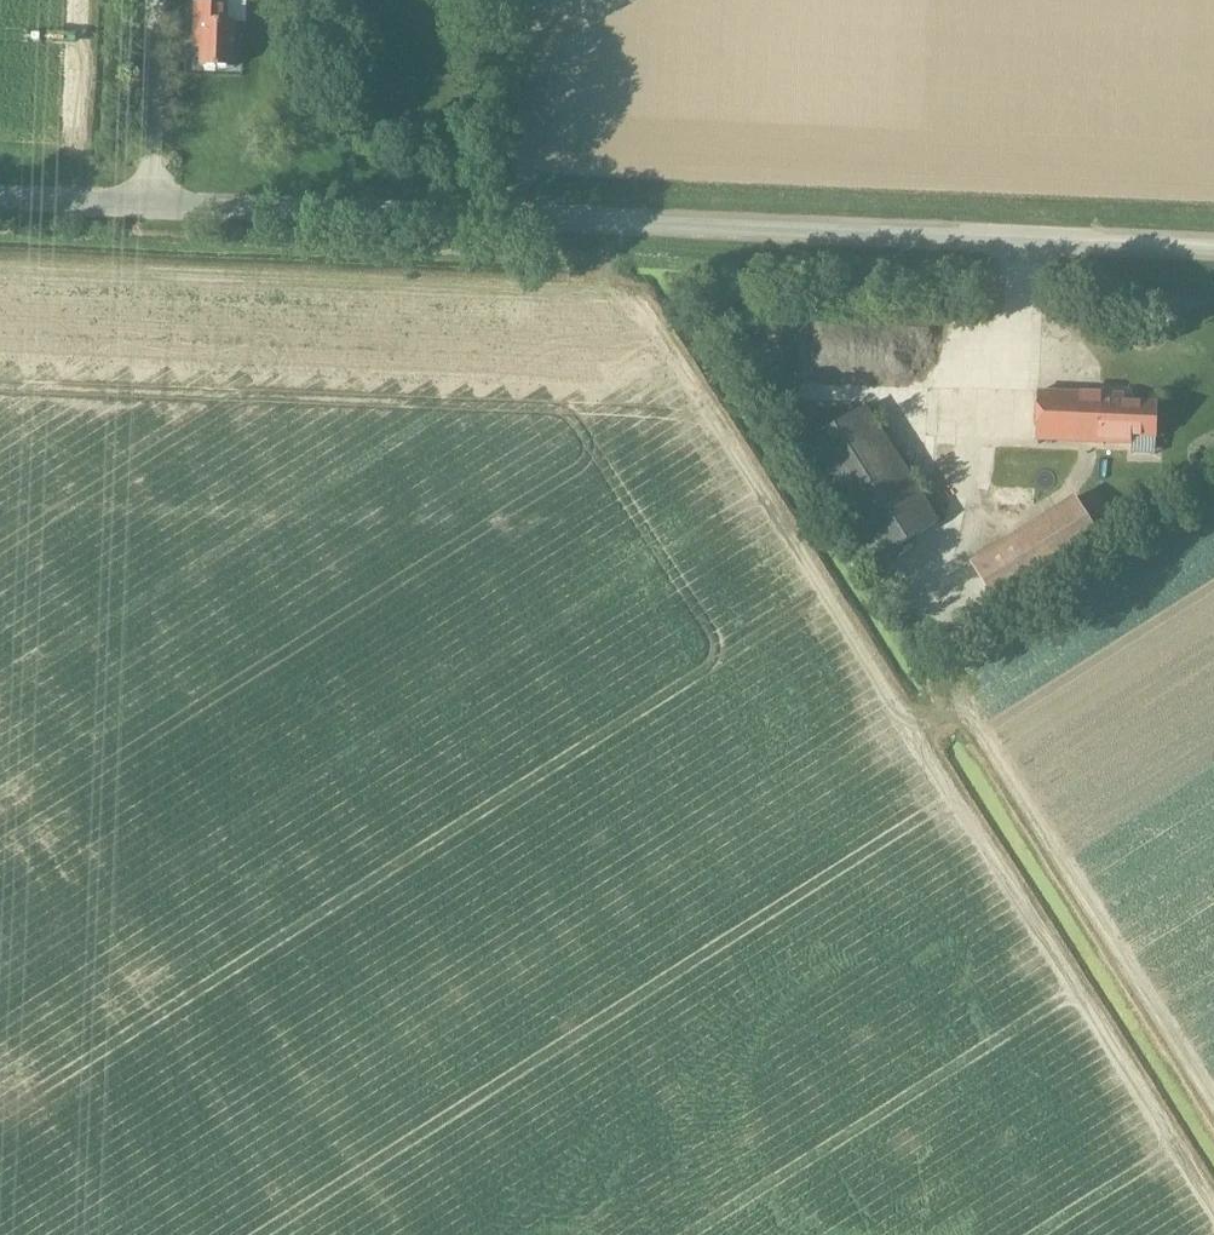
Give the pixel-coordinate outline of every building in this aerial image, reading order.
[(232,68),(234,22),(226,21),(226,2),(194,1),(193,34),(200,34),(199,67),(232,68)] [(1036,390),(1034,438),(1129,443),(1130,435),(1154,437),(1156,402),(1122,401),(1123,394),(1036,390)] [(874,562),(939,521),(865,404),(801,444),(874,562)] [(1096,539),(1070,497),(970,559),(996,601),(1096,539)] [(899,569),(915,585),(929,571),(912,555),(899,569)]
